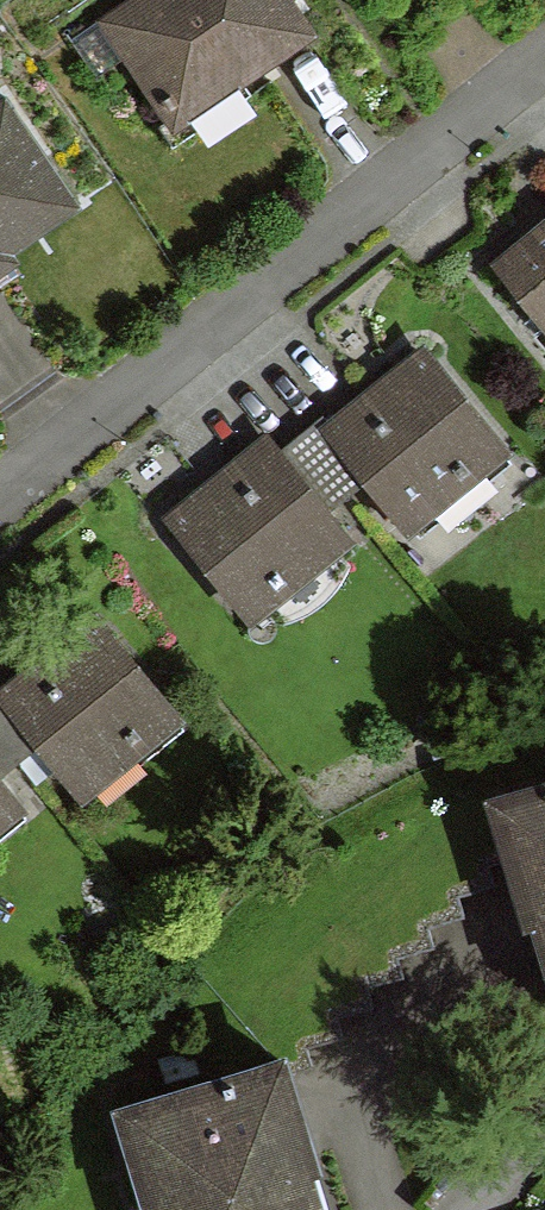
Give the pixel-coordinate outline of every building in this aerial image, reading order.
[(112,19),(176,110),(301,24),(285,0),(139,0),(112,19)] [(0,103),(0,244),(68,196),(0,103)] [(495,265),(544,325),(544,223),(495,265)] [(423,340),(328,424),(417,523),(511,440),(423,340)] [(268,431),(174,515),(262,614),(357,531),(268,431)] [(96,609),(2,692),(91,792),(185,708),(96,609)] [(29,801),(0,768),(0,827),(29,801)] [(502,803),(544,947),(544,790),(502,803)] [(125,1101),(158,1209),(326,1209),(279,1055),(125,1101)]
